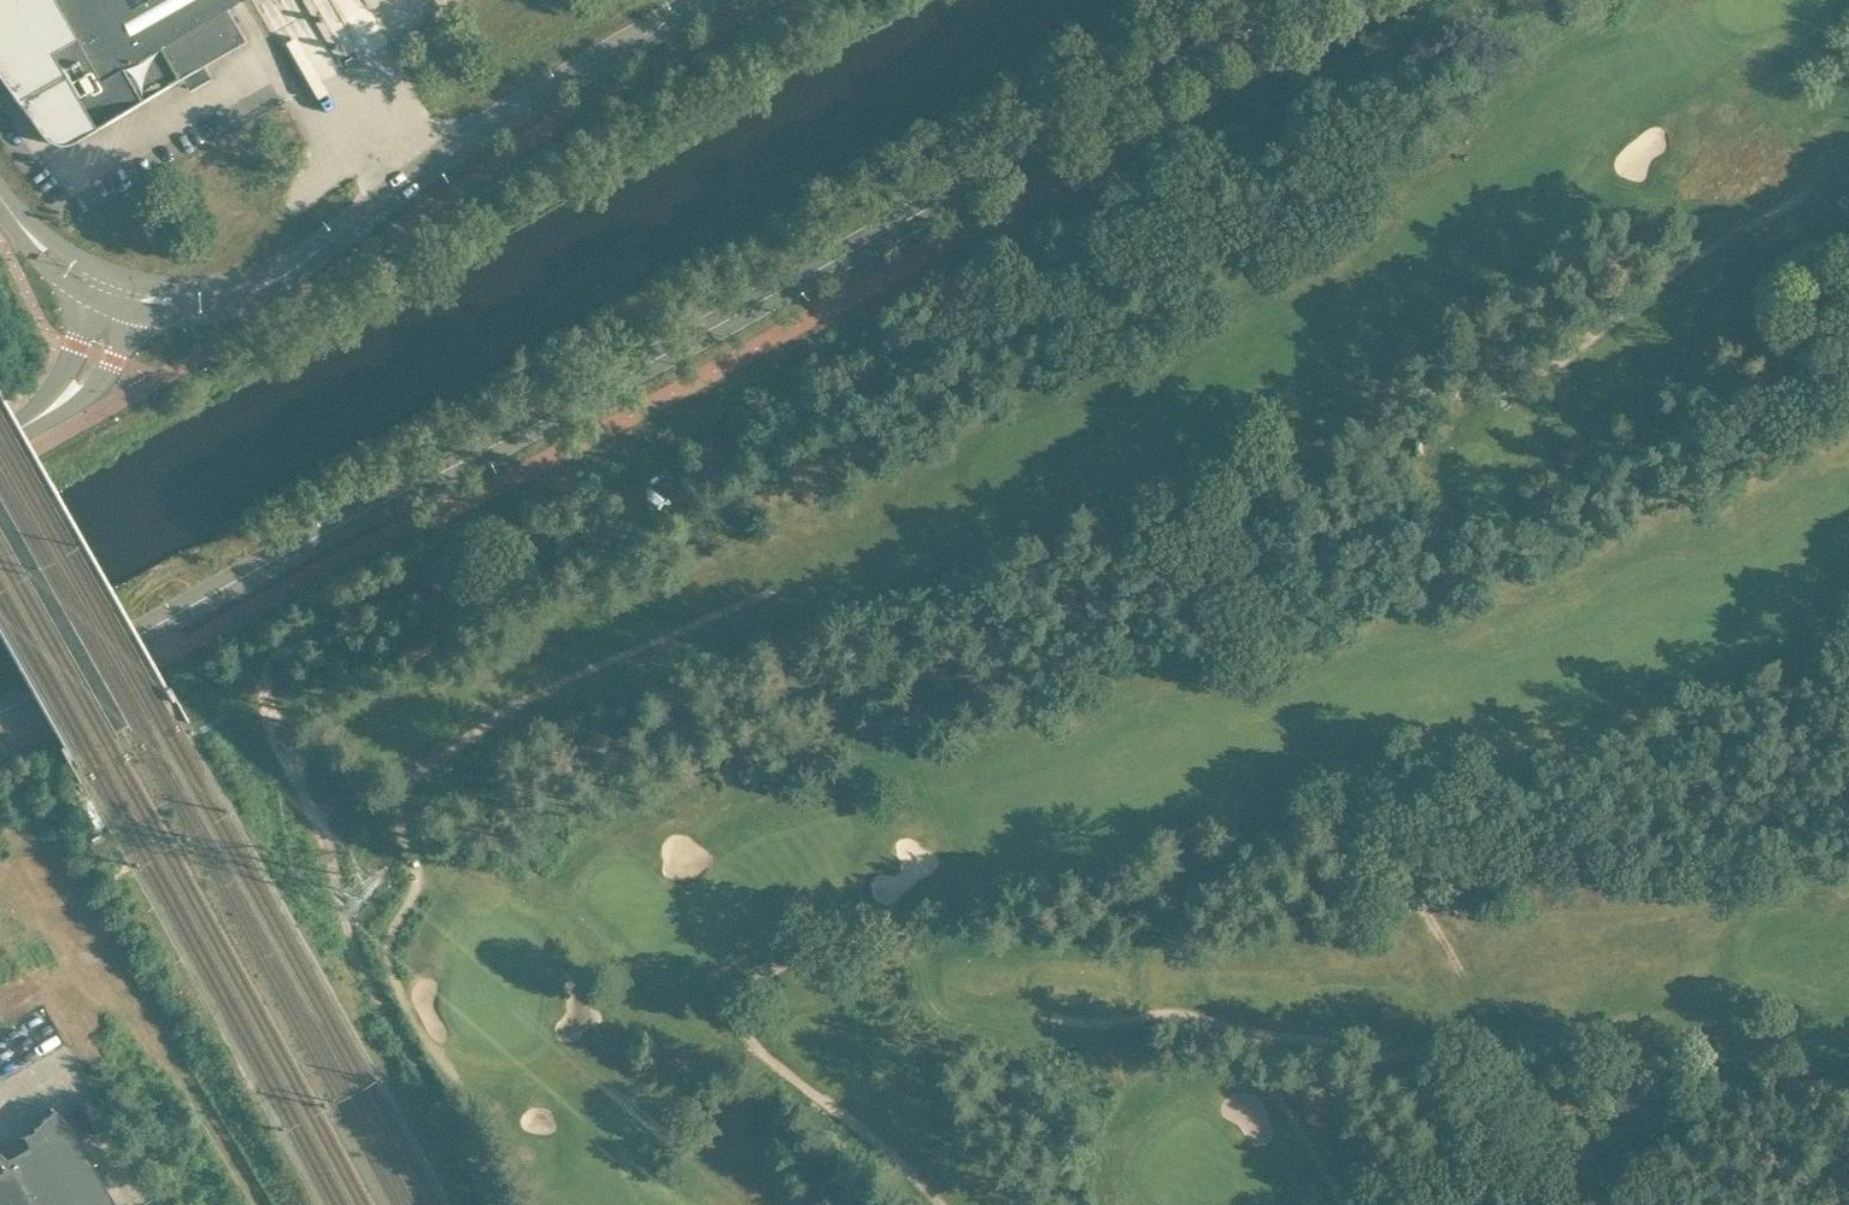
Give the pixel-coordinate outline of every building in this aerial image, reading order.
[(41,134),(48,141),(57,144),(66,144),(75,141),(152,96),(151,95),(180,78),(202,65),(235,47),(236,48),(248,41),(247,39),(246,40),(227,8),(241,0),(0,0),(0,77),(41,134)] [(632,513),(675,495),(666,473),(622,490),(632,513)] [(429,630),(401,645),(410,662),(438,646),(429,630)] [(868,945),(854,946),(856,963),(870,962),(868,945)] [(5,1157),(33,1204),(117,1204),(71,1126),(55,1108),(34,1128),(35,1130),(24,1136),(30,1146),(8,1159),(5,1157)] [(5,1157),(0,1152),(0,1204),(33,1204),(5,1157)]
